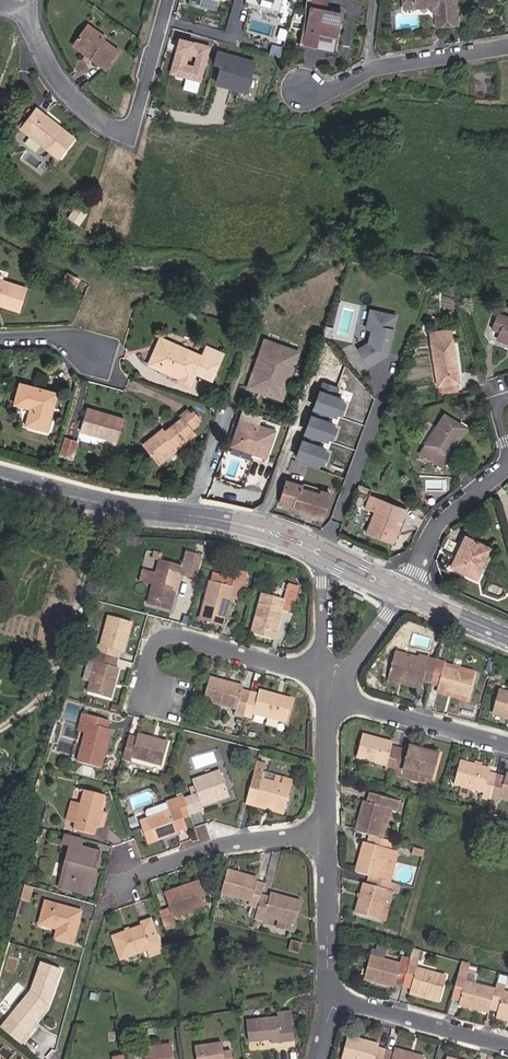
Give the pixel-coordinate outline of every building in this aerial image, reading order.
[(304,27),(329,31),(328,40),(337,41),(338,32),(334,31),(337,7),(311,4),(312,0),(307,0),(304,27)] [(311,4),(337,7),(334,31),(338,32),(342,4),(321,2),(321,0),(312,0),(311,4)] [(404,7),(431,4),(433,4),(436,6),(435,7),(436,15),(439,15),(439,24),(457,22),(455,0),(403,0),(404,7)] [(106,38),(88,24),(76,41),(94,54),(91,58),(106,70),(119,52),(105,40),(106,38)] [(328,40),(329,31),(304,27),(302,43),(306,44),(306,41),(331,45),(331,48),(336,48),(337,41),(328,40)] [(209,45),(179,37),(170,71),(200,79),(209,45)] [(76,41),(73,45),(91,58),(94,54),(76,41)] [(254,61),(217,50),(213,64),(221,67),(217,81),(246,89),(254,61)] [(55,130),(41,118),(44,115),(37,109),(22,129),(59,158),(74,138),(58,126),(55,130)] [(44,115),(41,118),(55,130),(58,126),(44,115)] [(76,207),(69,217),(80,224),(87,214),(76,207)] [(67,273),(63,281),(67,283),(71,275),(67,273)] [(67,283),(74,287),(78,279),(71,275),(67,283)] [(0,303),(0,304),(0,305),(19,311),(27,289),(0,280),(0,303)] [(455,298),(452,286),(446,284),(442,293),(455,298)] [(370,367),(389,355),(397,316),(371,310),(367,329),(373,330),(370,343),(359,350),(370,367)] [(497,314),(492,329),(500,332),(497,338),(507,342),(507,318),(497,314)] [(431,333),(438,387),(441,386),(456,384),(459,383),(453,339),(444,340),(443,332),(431,333)] [(162,338),(149,365),(164,371),(166,368),(182,375),(180,379),(178,383),(190,388),(196,374),(197,371),(213,377),(221,360),(205,353),(203,357),(162,338)] [(250,387),(283,400),(301,352),(267,340),(250,387)] [(223,354),(208,347),(205,353),(221,360),(223,354)] [(164,371),(180,379),(182,375),(166,368),(164,371)] [(196,374),(211,381),(213,377),(197,371),(196,374)] [(48,431),(57,394),(21,383),(16,404),(31,409),(26,425),(48,431)] [(333,427),(334,424),(326,421),(329,413),(337,416),(338,413),(342,402),(343,399),(335,396),(338,388),(325,383),(297,457),(319,465),(320,462),(324,452),(325,448),(317,445),(320,438),(328,441),(329,437),(333,427)] [(442,394),(457,392),(456,384),(441,386),(442,394)] [(343,414),(346,404),(342,402),(338,413),(343,414)] [(82,428),(99,433),(98,436),(117,442),(124,419),(87,409),(82,428)] [(444,456),(454,441),(458,444),(467,429),(445,415),(420,454),(442,467),(448,458),(444,456)] [(163,430),(144,445),(157,461),(174,446),(177,450),(196,435),(182,419),(165,433),(163,430)] [(241,420),(231,446),(266,459),(276,432),(241,420)] [(334,439),(337,429),(333,427),(329,437),(334,439)] [(82,428),(81,431),(98,436),(99,433),(82,428)] [(78,442),(63,437),(58,456),(73,460),(78,442)] [(458,444),(454,441),(444,456),(448,458),(458,444)] [(157,461),(160,464),(177,450),(174,446),(157,461)] [(324,464),(328,453),(324,452),(320,462),(324,464)] [(313,496),(301,492),(303,486),(288,481),(282,498),(295,502),(293,508),(324,517),(331,494),(322,492),(323,489),(316,487),(313,496)] [(316,487),(304,483),(303,486),(301,492),(313,496),(316,487)] [(371,495),(366,509),(375,513),(381,499),(371,495)] [(282,498),(280,504),(293,508),(295,502),(282,498)] [(393,544),(407,510),(381,499),(375,513),(367,534),(393,544)] [(477,579),(492,549),(466,537),(451,567),(477,579)] [(153,584),(148,604),(154,605),(155,600),(170,604),(178,573),(187,575),(192,555),(185,553),(180,568),(159,563),(156,574),(153,584)] [(144,571),(142,581),(153,584),(156,574),(144,571)] [(232,580),(230,589),(209,583),(201,617),(223,623),(230,597),(239,599),(245,575),(235,572),(232,580)] [(232,580),(212,574),(209,583),(230,589),(232,580)] [(261,596),(251,633),(259,635),(262,624),(276,628),(281,609),(290,611),(297,588),(288,586),(287,591),(284,602),(273,599),(261,596)] [(280,589),(276,588),(273,599),(284,602),(287,591),(280,589)] [(154,605),(169,609),(170,604),(155,600),(154,605)] [(100,646),(95,644),(92,653),(117,659),(119,652),(122,653),(130,623),(108,617),(100,646)] [(259,635),(273,639),(276,628),(262,624),(259,635)] [(423,682),(430,683),(436,661),(428,659),(428,661),(395,652),(388,676),(422,685),(423,682)] [(118,669),(114,668),(117,659),(92,653),(90,661),(95,662),(92,674),(87,692),(109,699),(118,669)] [(90,661),(87,672),(92,674),(95,662),(90,661)] [(443,667),(444,663),(436,661),(430,683),(438,686),(437,689),(467,698),(473,675),(443,667)] [(387,680),(420,689),(422,685),(388,676),(387,680)] [(203,700),(236,709),(234,713),(244,715),(250,693),(241,691),(242,687),(209,678),(203,700)] [(258,691),(257,695),(250,693),(244,715),(251,718),(253,713),(285,722),(291,700),(258,691)] [(498,691),(493,712),(507,716),(507,694),(498,691)] [(106,729),(108,721),(82,714),(79,729),(85,731),(77,761),(100,768),(110,730),(106,729)] [(55,742),(60,726),(55,725),(50,741),(55,742)] [(137,735),(136,739),(128,737),(121,759),(129,761),(131,757),(161,765),(167,743),(137,735)] [(386,765),(385,769),(393,772),(399,750),(391,747),(391,744),(362,736),(356,757),(386,765)] [(438,751),(409,743),(408,748),(437,756),(438,751)] [(408,748),(407,752),(399,750),(393,772),(392,775),(400,777),(401,774),(402,770),(431,778),(437,756),(408,748)] [(483,792),(482,796),(489,798),(496,776),(488,773),(489,770),(459,762),(453,783),(460,785),(458,795),(467,798),(470,788),(483,792)] [(262,772),(264,765),(256,763),(248,795),(255,797),(254,801),(284,810),(290,789),(260,780),(262,772)] [(402,770),(401,774),(400,777),(429,784),(431,778),(402,770)] [(196,794),(184,799),(189,815),(202,810),(201,806),(228,796),(219,772),(192,781),(196,794)] [(290,789),(292,781),(262,772),(260,780),(290,789)] [(500,796),(507,798),(507,775),(505,775),(504,778),(496,776),(489,798),(498,800),(500,796)] [(74,830),(92,835),(95,826),(98,814),(103,796),(84,791),(81,805),(75,823),(74,830)] [(368,803),(364,802),(355,832),(371,836),(377,838),(386,808),(396,811),(399,802),(370,794),(368,803)] [(255,797),(248,795),(245,803),(283,814),(284,810),(254,801),(255,797)] [(146,819),(138,822),(139,823),(146,844),(165,837),(186,830),(182,819),(190,816),(189,815),(184,799),(183,797),(146,810),(144,813),(146,819)] [(70,802),(65,820),(75,823),(81,805),(70,802)] [(79,847),(81,840),(65,835),(62,844),(70,846),(61,878),(74,882),(72,891),(87,895),(90,886),(85,884),(91,863),(96,864),(99,852),(79,847)] [(369,844),(364,842),(356,872),(370,876),(377,878),(386,849),(390,850),(393,842),(377,838),(371,836),(369,844)] [(377,878),(388,881),(397,852),(390,850),(386,849),(377,878)] [(90,886),(96,864),(91,863),(85,884),(90,886)] [(251,902),(250,906),(257,908),(260,896),(263,885),(256,882),(256,879),(226,871),(226,872),(220,893),(251,902)] [(363,884),(355,913),(377,919),(386,889),(390,890),(392,882),(388,881),(377,878),(370,876),(367,885),(363,884)] [(72,891),(74,882),(61,878),(59,887),(72,891)] [(393,891),(397,892),(400,885),(392,882),(390,890),(386,889),(377,919),(384,922),(393,891)] [(29,902),(33,887),(24,885),(20,899),(29,902)] [(169,910),(159,913),(164,927),(173,923),(171,916),(206,904),(200,887),(186,891),(185,888),(164,894),(169,910)] [(260,896),(257,908),(255,918),(263,920),(264,915),(278,919),(288,922),(294,923),(300,903),(269,894),(268,899),(260,896)] [(80,912),(45,902),(40,922),(58,927),(57,930),(55,938),(71,943),(80,912)] [(286,929),(288,922),(278,919),(276,926),(286,929)] [(155,946),(152,938),(156,936),(150,921),(139,924),(141,928),(112,938),(120,959),(146,950),(155,946)] [(40,922),(39,925),(57,930),(58,927),(40,922)] [(173,923),(164,927),(165,931),(175,928),(173,923)] [(148,957),(161,953),(156,936),(152,938),(155,946),(146,950),(148,957)] [(290,940),(288,951),(298,953),(301,942),(290,940)] [(417,962),(420,952),(412,949),(409,960),(417,962)] [(392,987),(393,983),(402,985),(409,960),(401,958),(399,965),(369,957),(363,980),(392,987)] [(417,962),(409,960),(402,985),(410,988),(409,991),(439,999),(445,977),(416,969),(417,962)] [(40,962),(31,990),(8,1017),(28,1034),(34,1027),(31,1025),(48,1005),(60,969),(40,962)] [(468,965),(460,963),(457,975),(465,977),(468,965)] [(459,1000),(458,1004),(488,1012),(489,1009),(494,989),(464,981),(465,977),(457,975),(451,999),(459,1000)] [(504,988),(495,986),(494,989),(489,1009),(498,1011),(496,1015),(507,1018),(507,993),(503,992),(504,988)] [(438,1002),(439,999),(409,991),(409,994),(438,1002)] [(278,1023),(257,1025),(256,1020),(246,1021),(248,1042),(271,1039),(271,1042),(294,1040),(291,1011),(277,1013),(278,1017),(278,1023)] [(386,1050),(377,1048),(378,1045),(349,1037),(343,1058),(383,1058),(386,1050)] [(221,1043),(195,1047),(196,1058),(232,1058),(231,1051),(223,1053),(221,1043)] [(170,1044),(143,1048),(145,1058),(173,1058),(170,1044)] [(393,1052),(386,1050),(383,1058),(423,1058),(424,1057),(394,1049),(393,1052)]
